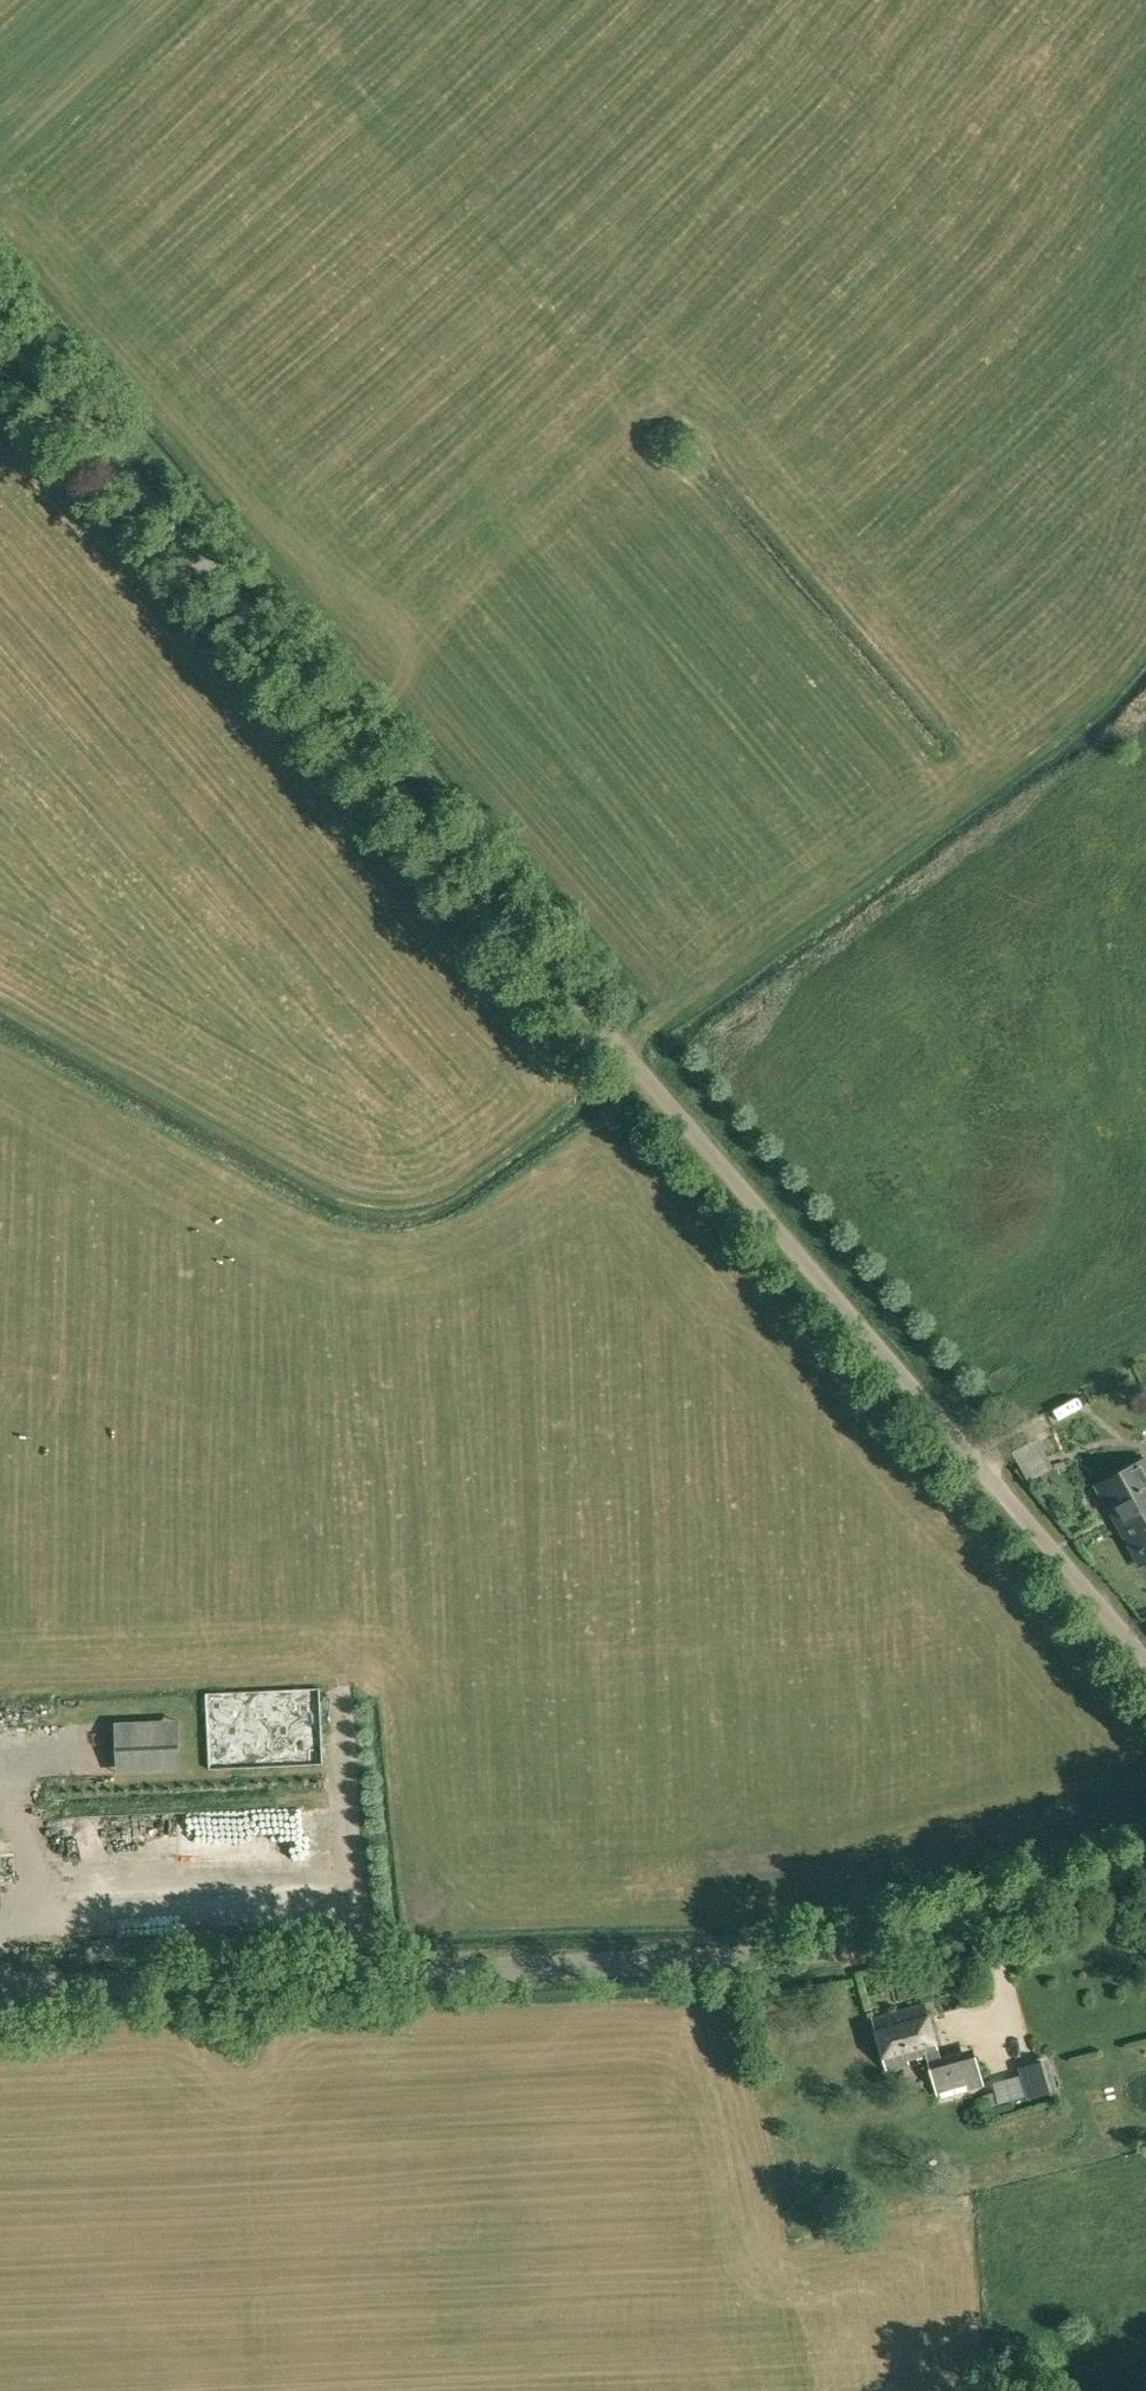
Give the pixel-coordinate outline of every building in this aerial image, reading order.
[(1095,1484),(1109,1509),(1110,1508),(1140,1563),(1145,1560),(1145,1456),(1095,1484)] [(132,1865),(238,1863),(238,1825),(204,1826),(204,1822),(131,1823),(132,1865)] [(921,2060),(927,2058),(938,2097),(985,2086),(974,2046),(940,2055),(926,2001),(873,2016),(887,2068),(907,2062),(906,2058),(919,2055),(921,2060)] [(992,2082),(1000,2103),(1057,2087),(1048,2055),(1019,2064),(1017,2058),(1003,2062),(1008,2077),(992,2082)]
